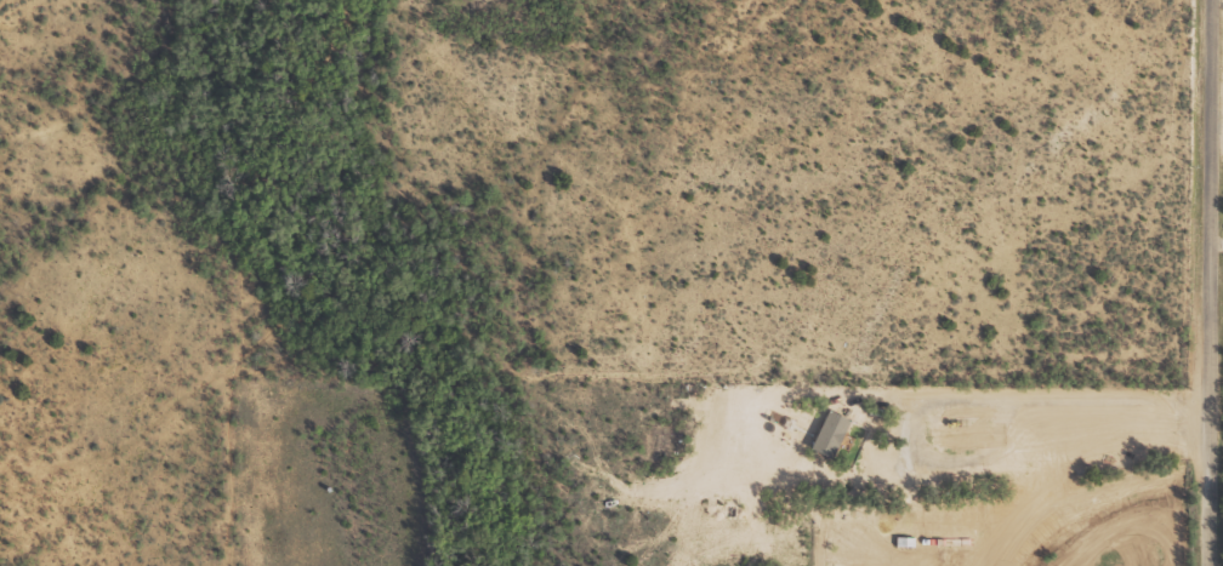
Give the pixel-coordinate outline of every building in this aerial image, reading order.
[(837,457),(854,418),(831,408),(814,447),(837,457)] [(918,536),(899,536),(899,546),(918,545),(918,536)]
